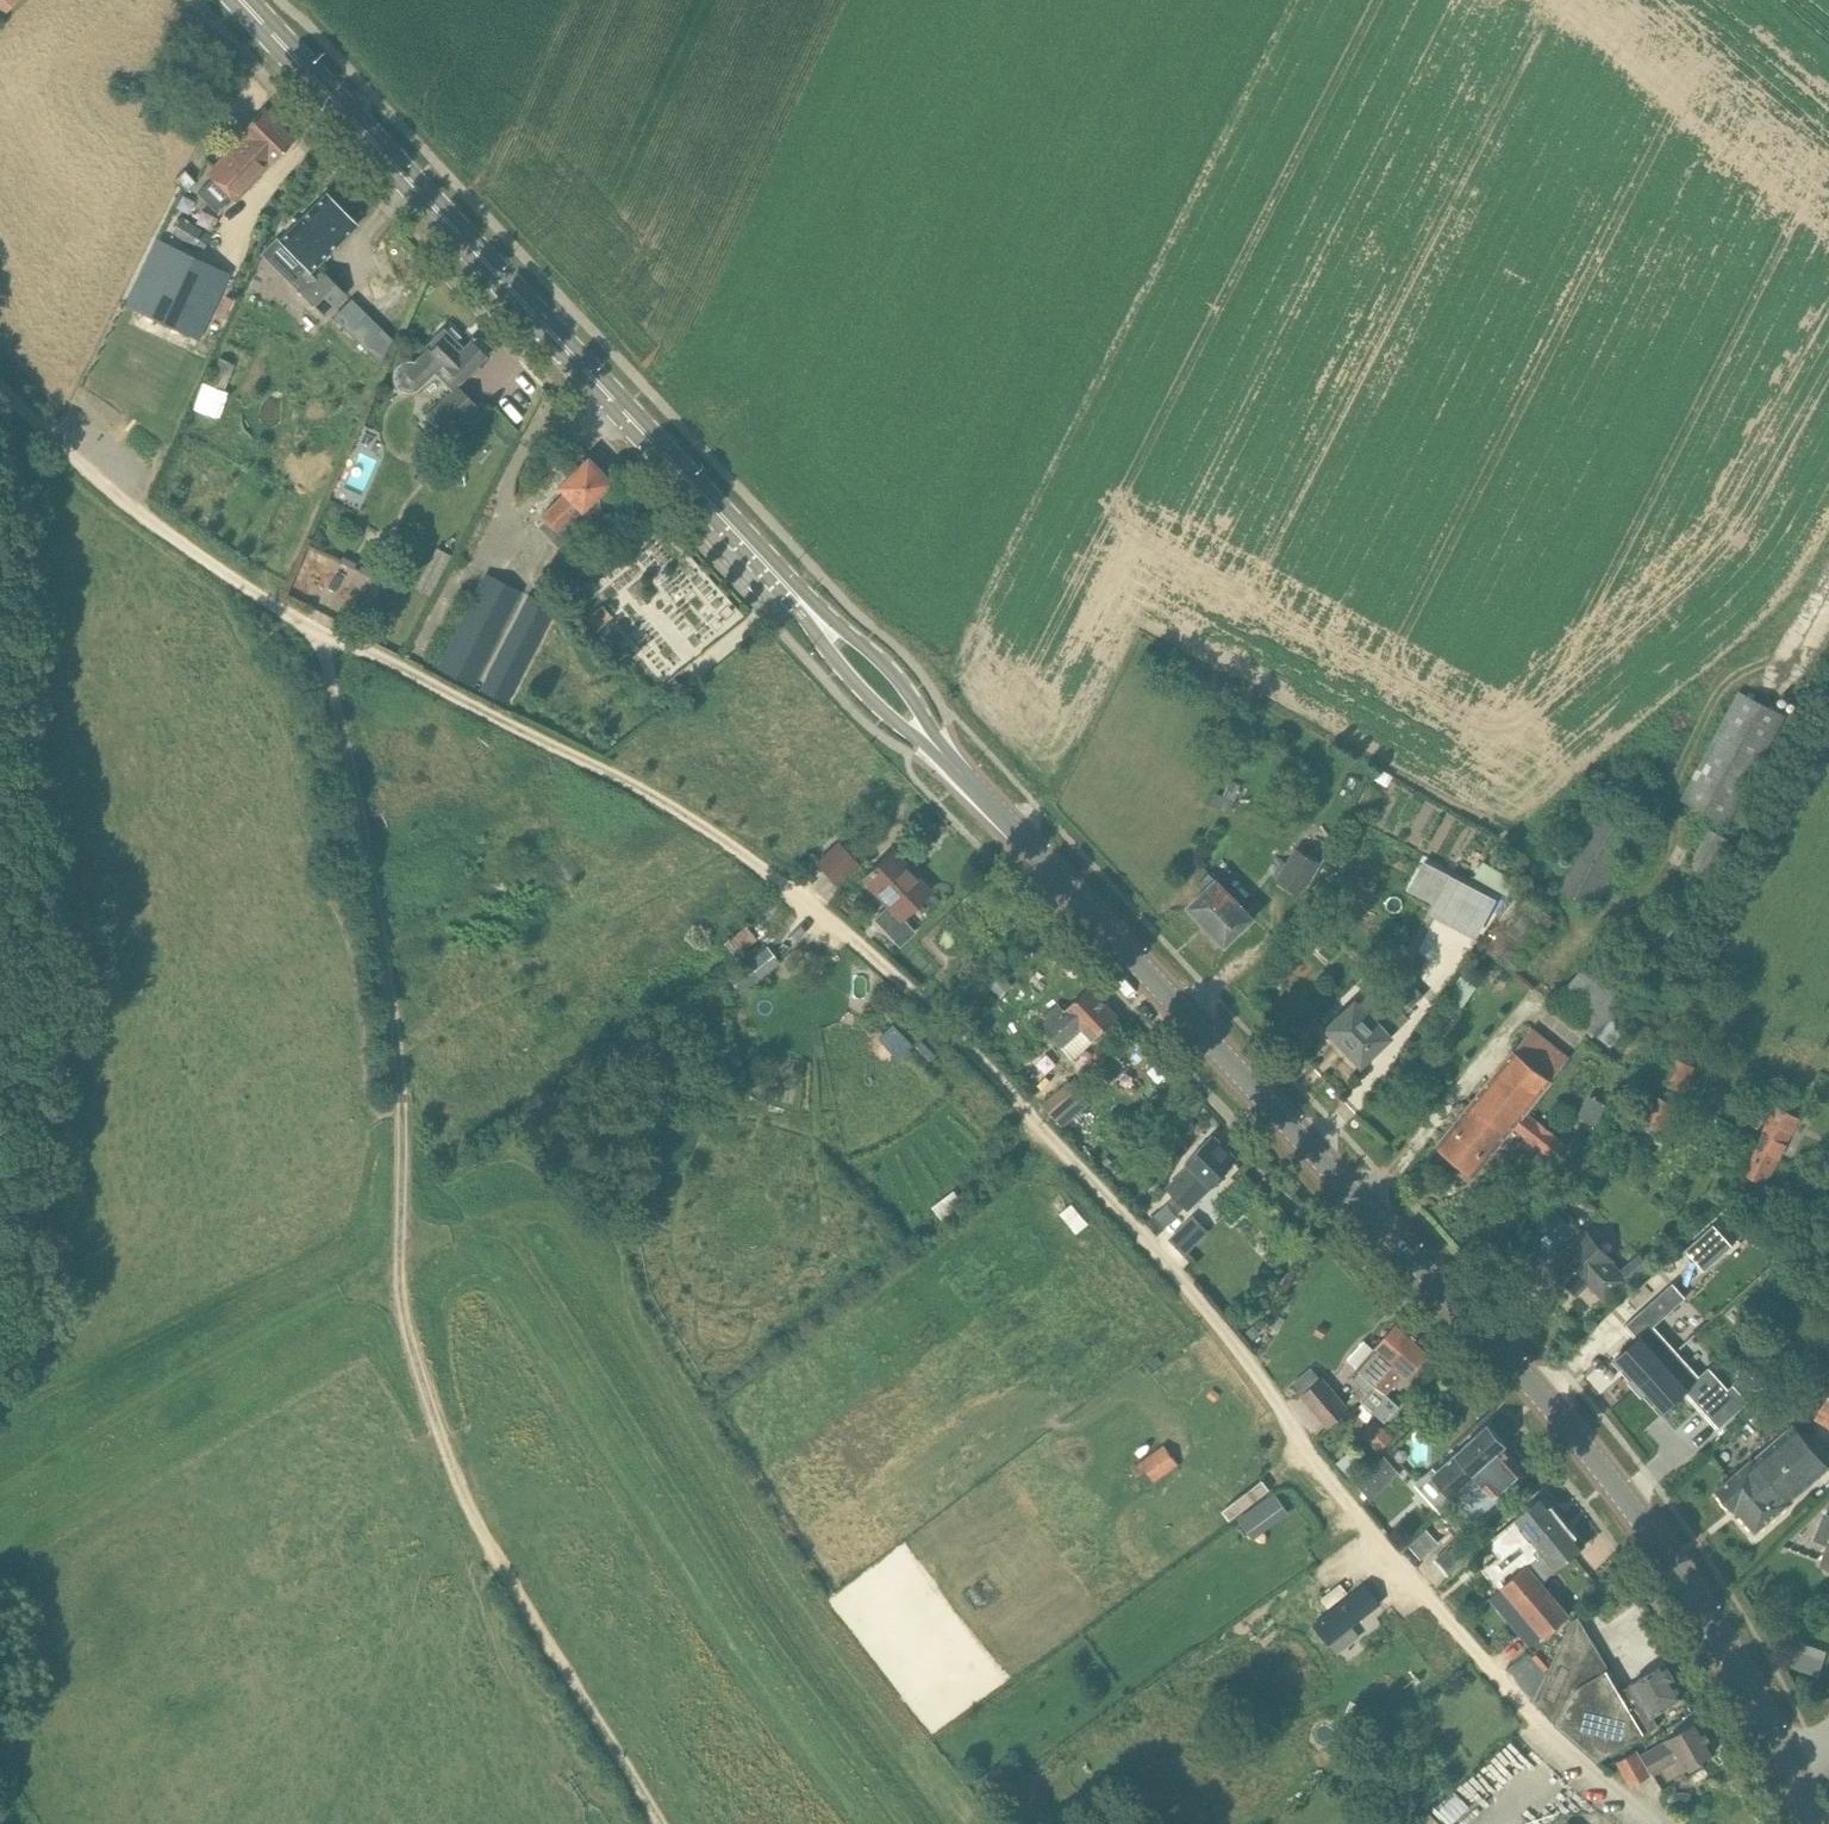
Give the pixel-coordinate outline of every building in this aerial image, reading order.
[(6,13),(21,0),(20,0),(0,0),(0,6),(6,13)] [(237,201),(294,139),(263,108),(244,130),(247,133),(209,176),(237,201)] [(196,181),(185,169),(175,178),(187,190),(196,181)] [(357,223),(327,193),(280,240),(307,267),(292,282),(324,317),(347,295),(324,271),(319,275),(314,269),(357,223)] [(199,253),(209,236),(181,218),(170,235),(199,253)] [(236,280),(166,245),(134,307),(202,338),(224,294),(227,296),(228,296),(236,280)] [(347,327),(365,308),(355,298),(336,317),(347,327)] [(448,330),(444,326),(425,345),(431,351),(419,363),(413,361),(407,361),(402,363),(398,366),(394,371),(394,376),(395,382),(399,388),(404,391),(412,391),(418,389),(424,383),(423,382),(434,372),(452,390),(427,413),(457,443),(486,414),(457,384),(487,355),(471,339),(464,346),(457,339),(461,336),(451,326),(448,330)] [(386,329),(367,347),(384,364),(396,339),(386,329)] [(225,390),(234,365),(213,357),(193,408),(220,418),(230,392),(225,390)] [(565,493),(540,515),(565,540),(590,516),(588,513),(599,503),(599,498),(596,493),(610,481),(607,478),(608,473),(603,469),(598,469),(588,458),(558,485),(565,493)] [(452,555),(437,547),(416,588),(430,596),(452,555)] [(439,668),(474,686),(523,592),(499,578),(486,571),(439,668)] [(527,594),(479,688),(506,701),(553,607),(527,594)] [(596,630),(611,616),(602,607),(587,621),(596,630)] [(1787,715),(1739,689),(1682,799),(1729,825),(1787,715)] [(1642,823),(1601,801),(1555,886),(1597,908),(1642,823)] [(1732,841),(1709,830),(1690,868),(1713,880),(1732,841)] [(839,842),(821,859),(818,862),(837,883),(858,863),(839,842)] [(1318,859),(1299,848),(1280,880),(1299,891),(1318,859)] [(892,850),(863,878),(902,918),(931,891),(914,873),(911,875),(906,869),(908,867),(892,850)] [(1517,880),(1484,861),(1475,876),(1509,895),(1517,880)] [(1206,890),(1190,906),(1206,923),(1206,922),(1207,923),(1208,922),(1211,926),(1210,927),(1211,927),(1210,928),(1226,944),(1244,927),(1253,917),(1234,898),(1208,873),(1199,883),(1206,890)] [(735,955),(756,939),(748,929),(748,928),(726,944),(720,949),(729,960),(734,955),(735,955)] [(1384,931),(1375,942),(1392,955),(1401,945),(1384,931)] [(1022,949),(1031,958),(1041,948),(1032,939),(1022,949)] [(1643,974),(1607,945),(1556,1001),(1611,1047),(1649,1002),(1632,987),(1643,974)] [(728,976),(739,990),(778,962),(767,947),(728,976)] [(975,974),(965,964),(956,972),(966,982),(975,974)] [(987,978),(1002,995),(1013,985),(997,968),(987,978)] [(1463,1006),(1475,982),(1461,975),(1448,999),(1463,1006)] [(982,1003),(994,989),(983,979),(970,992),(982,1003)] [(1356,1001),(1329,1027),(1363,1063),(1409,1019),(1405,1014),(1423,996),(1411,983),(1381,1013),(1369,1001),(1363,1007),(1356,1001)] [(1058,1002),(1036,1023),(1060,1047),(1062,1045),(1075,1058),(1094,1040),(1119,1016),(1091,986),(1065,1010),(1058,1002)] [(1514,1051),(1438,1144),(1475,1175),(1514,1128),(1555,1161),(1567,1147),(1525,1113),(1568,1060),(1530,1030),(1514,1051)] [(1697,1068),(1672,1055),(1660,1080),(1684,1093),(1697,1068)] [(1069,1083),(1045,1104),(1057,1118),(1054,1121),(1069,1135),(1094,1113),(1081,1097),(1069,1083)] [(1677,1105),(1654,1093),(1640,1122),(1663,1133),(1677,1105)] [(1587,1095),(1583,1117),(1600,1121),(1604,1099),(1587,1095)] [(1800,1117),(1775,1105),(1761,1133),(1763,1134),(1786,1146),(1800,1117)] [(1786,1146),(1763,1134),(1744,1174),(1769,1186),(1787,1147),(1786,1146)] [(1237,1160),(1213,1135),(1189,1160),(1196,1166),(1172,1191),(1189,1207),(1213,1182),(1217,1186),(1226,1176),(1223,1173),(1237,1160)] [(1603,1174),(1616,1151),(1596,1140),(1584,1162),(1603,1174)] [(614,1185),(626,1200),(637,1191),(625,1176),(614,1185)] [(1073,1204),(1061,1214),(1077,1234),(1090,1224),(1073,1204)] [(1166,1205),(1148,1221),(1159,1233),(1161,1231),(1171,1222),(1176,1218),(1166,1205)] [(1197,1220),(1176,1242),(1186,1252),(1208,1231),(1197,1220)] [(1748,1220),(1739,1236),(1777,1257),(1786,1240),(1748,1220)] [(1715,1223),(1686,1249),(1705,1270),(1734,1245),(1715,1223)] [(1551,1265),(1552,1266),(1577,1293),(1590,1280),(1606,1298),(1627,1279),(1612,1261),(1614,1259),(1589,1231),(1556,1261),(1553,1264),(1551,1265)] [(1625,1272),(1637,1285),(1655,1269),(1643,1255),(1625,1272)] [(1629,1390),(1670,1354),(1650,1330),(1655,1326),(1642,1310),(1619,1331),(1630,1343),(1608,1362),(1625,1382),(1623,1383),(1629,1390)] [(1416,1339),(1417,1337),(1400,1321),(1401,1321),(1400,1320),(1384,1338),(1376,1346),(1380,1349),(1378,1351),(1366,1340),(1349,1358),(1363,1371),(1355,1380),(1362,1386),(1355,1394),(1362,1400),(1378,1387),(1395,1366),(1390,1363),(1410,1340),(1416,1339)] [(1263,1334),(1257,1326),(1250,1332),(1257,1340),(1263,1334)] [(1430,1348),(1417,1337),(1416,1339),(1410,1340),(1390,1363),(1395,1366),(1378,1387),(1362,1400),(1375,1412),(1386,1422),(1401,1406),(1390,1396),(1388,1394),(1405,1374),(1407,1376),(1431,1349),(1430,1348)] [(1693,1381),(1670,1354),(1629,1390),(1636,1397),(1637,1396),(1654,1415),(1678,1394),(1697,1417),(1718,1399),(1699,1376),(1693,1381)] [(1351,1408),(1334,1389),(1324,1376),(1314,1365),(1293,1383),(1303,1395),(1302,1396),(1313,1407),(1330,1426),(1351,1408)] [(1393,1437),(1376,1420),(1363,1434),(1381,1452),(1393,1437)] [(1503,1446),(1504,1446),(1507,1443),(1489,1424),(1434,1474),(1457,1499),(1463,1493),(1456,1484),(1481,1461),(1484,1465),(1503,1446)] [(1718,1489),(1734,1509),(1736,1507),(1756,1531),(1828,1467),(1828,1464),(1795,1424),(1718,1489)] [(1165,1444),(1142,1461),(1155,1481),(1179,1463),(1165,1444)] [(1524,1470),(1504,1446),(1503,1446),(1484,1465),(1481,1461),(1456,1484),(1463,1493),(1457,1499),(1466,1509),(1479,1497),(1470,1487),(1478,1479),(1495,1497),(1498,1494),(1503,1499),(1513,1489),(1509,1485),(1524,1470)] [(1402,1474),(1386,1456),(1356,1481),(1371,1499),(1402,1474)] [(1276,1489),(1237,1513),(1252,1537),(1291,1513),(1276,1489)] [(1551,1529),(1565,1519),(1545,1495),(1515,1520),(1521,1528),(1486,1555),(1501,1574),(1538,1545),(1542,1549),(1558,1539),(1551,1529)] [(1558,1539),(1542,1549),(1536,1554),(1539,1558),(1503,1586),(1513,1599),(1503,1607),(1517,1625),(1527,1617),(1545,1639),(1572,1616),(1542,1580),(1586,1545),(1565,1519),(1551,1529),(1558,1539)] [(1426,1527),(1409,1541),(1421,1554),(1437,1540),(1426,1527)] [(1475,1556),(1458,1539),(1436,1557),(1452,1576),(1475,1556)] [(1381,1603),(1366,1584),(1316,1624),(1331,1642),(1381,1603)] [(1570,1621),(1535,1701),(1555,1722),(1598,1760),(1659,1725),(1654,1715),(1684,1695),(1675,1680),(1676,1679),(1667,1662),(1632,1682),(1633,1683),(1632,1683),(1633,1684),(1636,1688),(1635,1688),(1636,1688),(1632,1690),(1631,1691),(1629,1687),(1629,1686),(1623,1689),(1579,1616),(1570,1621)] [(1802,1641),(1799,1651),(1823,1660),(1827,1650),(1802,1641)] [(1717,1749),(1700,1720),(1664,1741),(1643,1754),(1655,1774),(1679,1759),(1689,1775),(1705,1765),(1701,1758),(1717,1749)] [(1619,1760),(1633,1785),(1650,1775),(1636,1750),(1619,1760)] [(1676,1809),(1692,1809),(1692,1795),(1676,1795),(1676,1809)] [(1420,1823),(1444,1823),(1433,1812),(1420,1823)]
